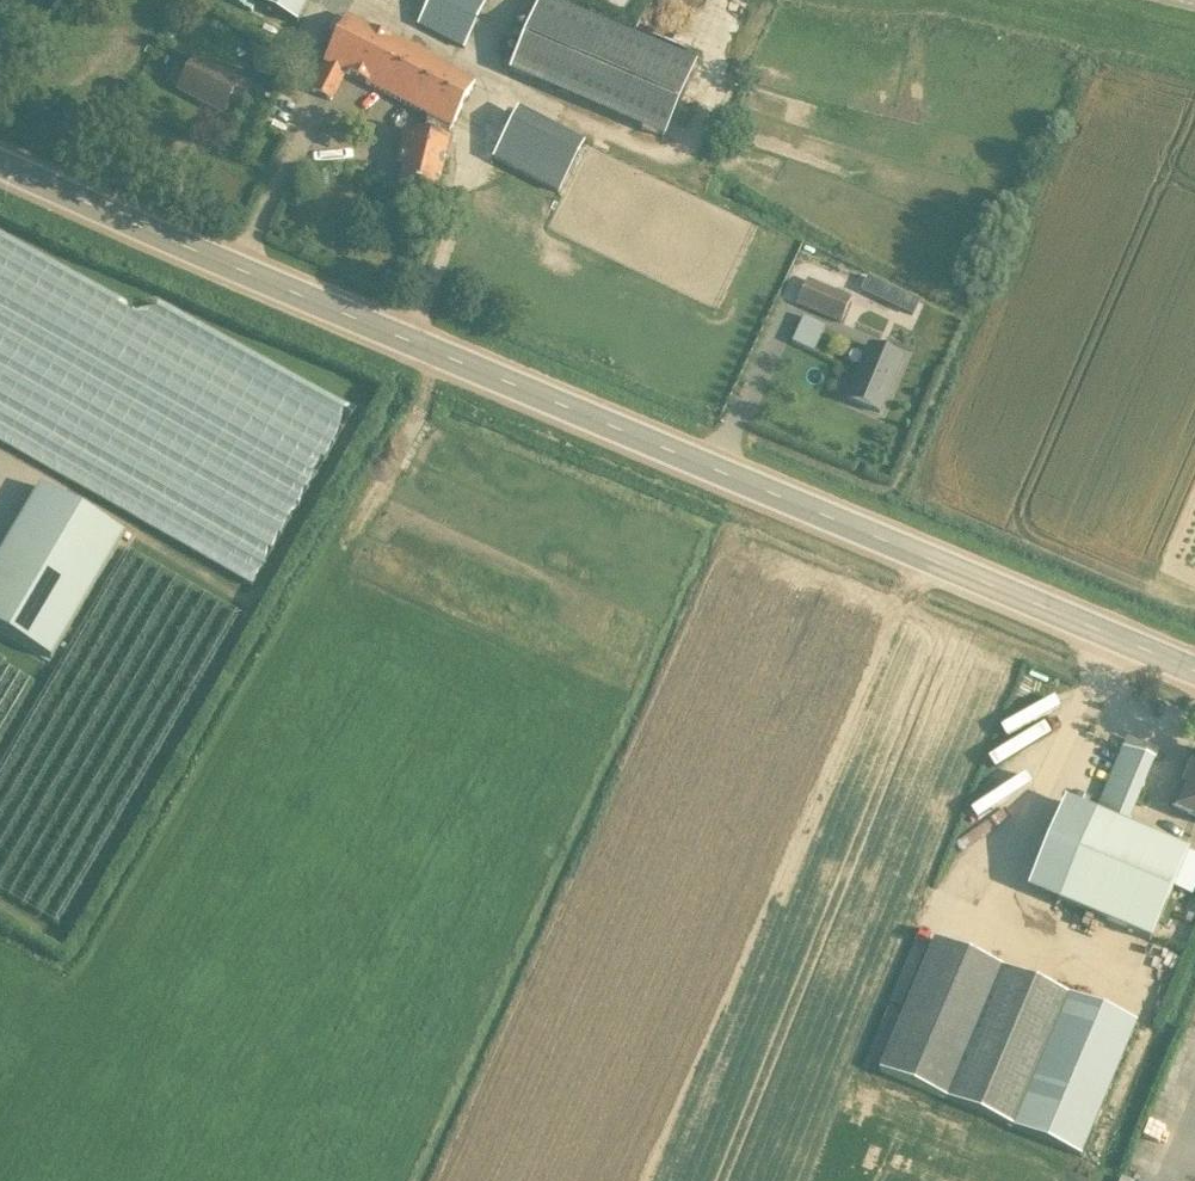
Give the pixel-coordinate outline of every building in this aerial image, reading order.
[(298,28),(312,0),(241,0),(298,28)] [(418,29),(463,51),(487,0),(432,0),(418,29)] [(510,72),(664,136),(695,60),(550,0),(540,0),(510,72)] [(427,118),(423,134),(404,130),(398,154),(405,156),(398,185),(437,194),(449,140),(448,140),(451,130),(477,81),(427,56),(429,53),(402,39),(399,43),(348,15),(311,93),(331,104),(345,75),(427,118)] [(271,56),(254,60),(257,75),(274,71),(271,56)] [(194,59),(178,90),(222,113),(238,82),(194,59)] [(563,192),(589,139),(520,106),(494,159),(563,192)] [(841,323),(851,299),(807,280),(797,305),(841,323)] [(909,318),(915,302),(872,284),(865,299),(909,318)] [(806,314),(793,342),(816,352),(828,324),(806,314)] [(902,360),(869,346),(846,399),(879,413),(902,360)] [(41,486),(0,555),(0,630),(50,660),(124,536),(41,486)] [(1042,780),(1031,766),(1061,743),(1042,719),(1011,744),(1020,755),(996,774),(1008,790),(981,811),(989,821),(1042,780)] [(1152,938),(1166,904),(1190,844),(1130,820),(1153,762),(1120,749),(1059,901),(1152,938)] [(1172,809),(1194,818),(1194,753),(1172,809)] [(1079,1156),(1135,1023),(934,938),(878,1070),(1079,1156)]
